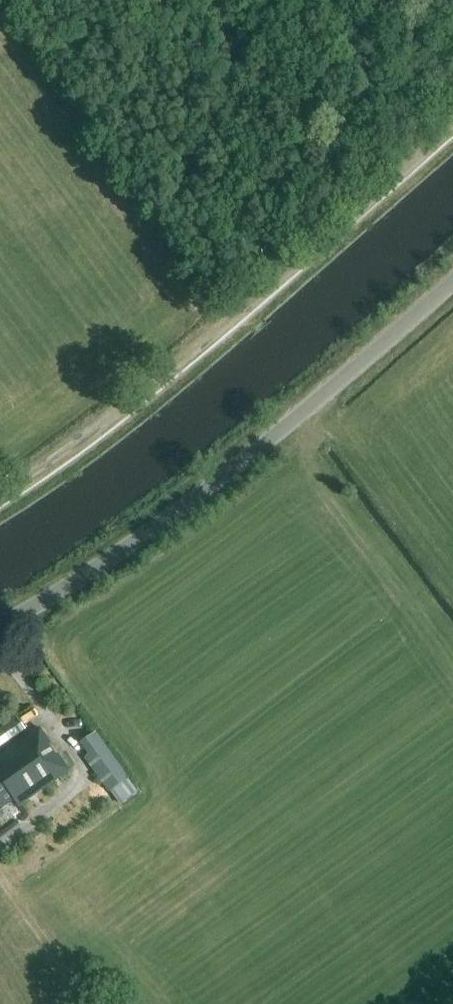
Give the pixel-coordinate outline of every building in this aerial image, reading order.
[(0,729),(0,748),(25,730),(16,717),(0,729)] [(39,728),(0,756),(0,809),(14,800),(18,806),(69,770),(39,728)] [(96,732),(80,743),(88,754),(83,758),(108,792),(128,777),(96,732)]
